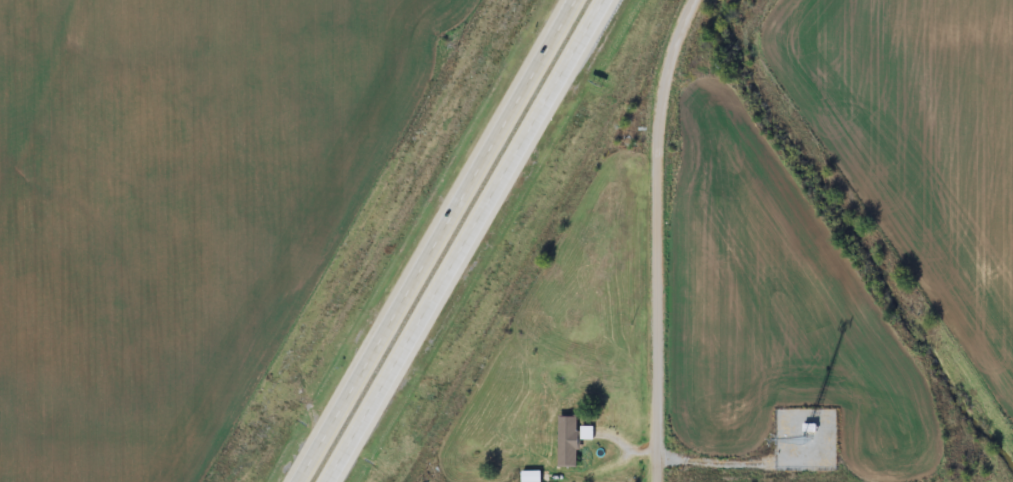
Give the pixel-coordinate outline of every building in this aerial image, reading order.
[(561,411),(578,411),(578,460),(561,460),(561,411)] [(582,420),(596,420),(596,434),(582,434),(582,420)] [(581,439),(591,439),(591,429),(581,429),(581,439)] [(525,478),(525,466),(544,466),(544,478),(525,478)]
